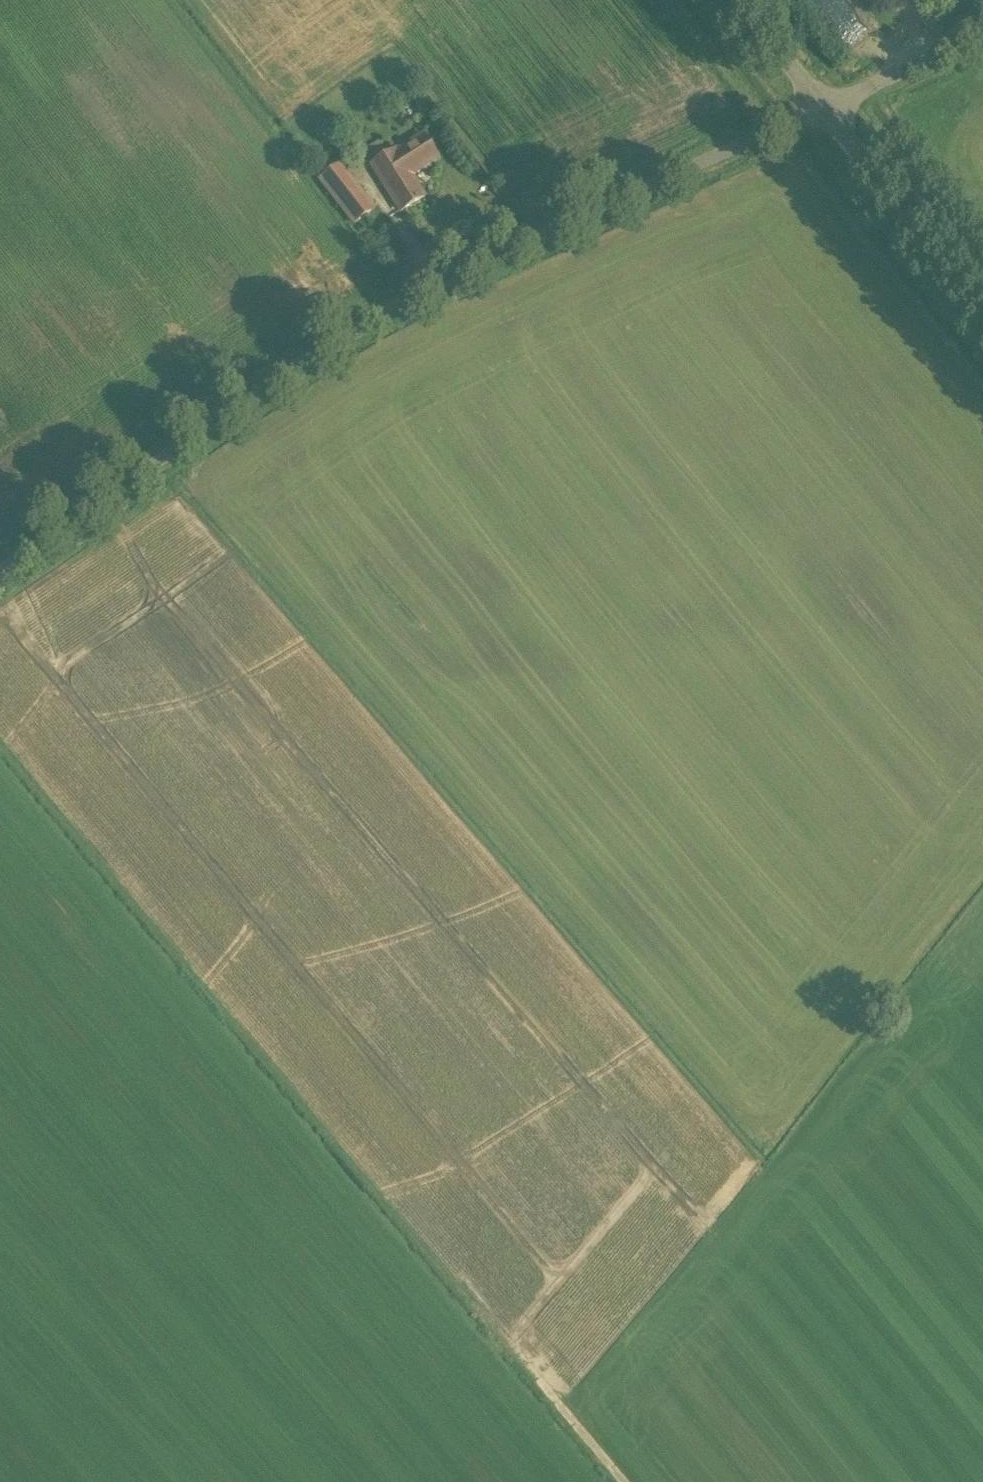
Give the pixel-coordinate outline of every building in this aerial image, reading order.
[(401,211),(423,197),(409,175),(435,159),(421,137),(373,167),(401,211)] [(353,226),(376,209),(340,163),(318,180),(353,226)]
